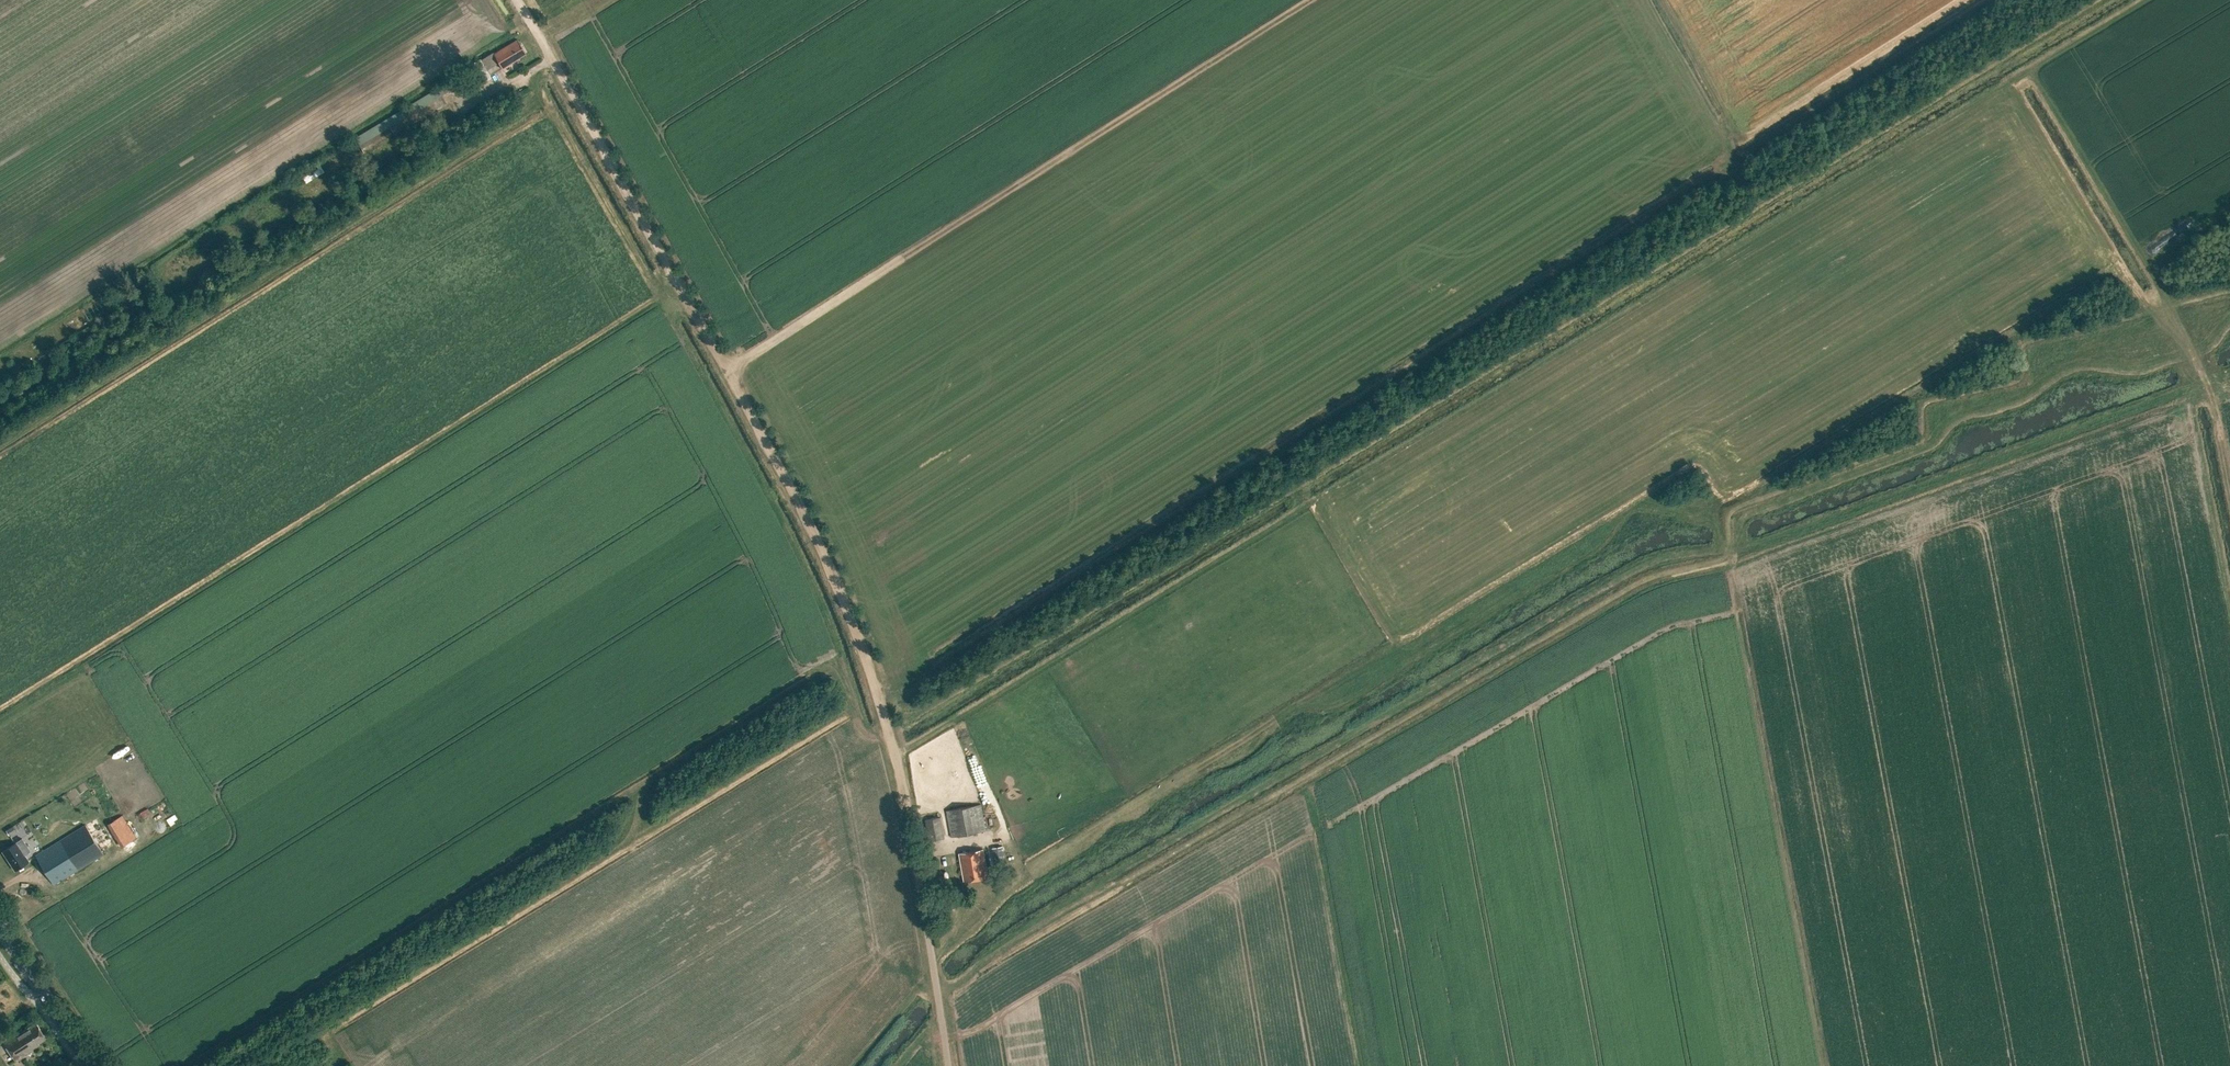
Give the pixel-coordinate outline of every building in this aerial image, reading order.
[(526,54),(517,40),(494,53),(493,52),(481,60),(487,70),(499,63),(503,69),(526,54)] [(361,148),(437,103),(435,99),(444,94),(440,87),(355,139),(361,148)] [(296,171),(302,181),(321,170),(315,160),(296,171)] [(951,837),(986,830),(981,804),(947,811),(951,837)] [(53,885),(121,843),(103,815),(35,855),(53,885)] [(930,841),(945,838),(941,817),(926,820),(930,841)] [(9,836),(17,831),(13,825),(5,830),(9,836)] [(16,870),(29,861),(16,842),(3,851),(16,870)] [(964,882),(988,877),(983,849),(959,853),(964,882)] [(1004,865),(1001,849),(993,851),(996,866),(1004,865)] [(46,1038),(36,1022),(23,1030),(21,1029),(2,1040),(16,1062),(33,1051),(31,1049),(39,1044),(39,1042),(46,1038)]
